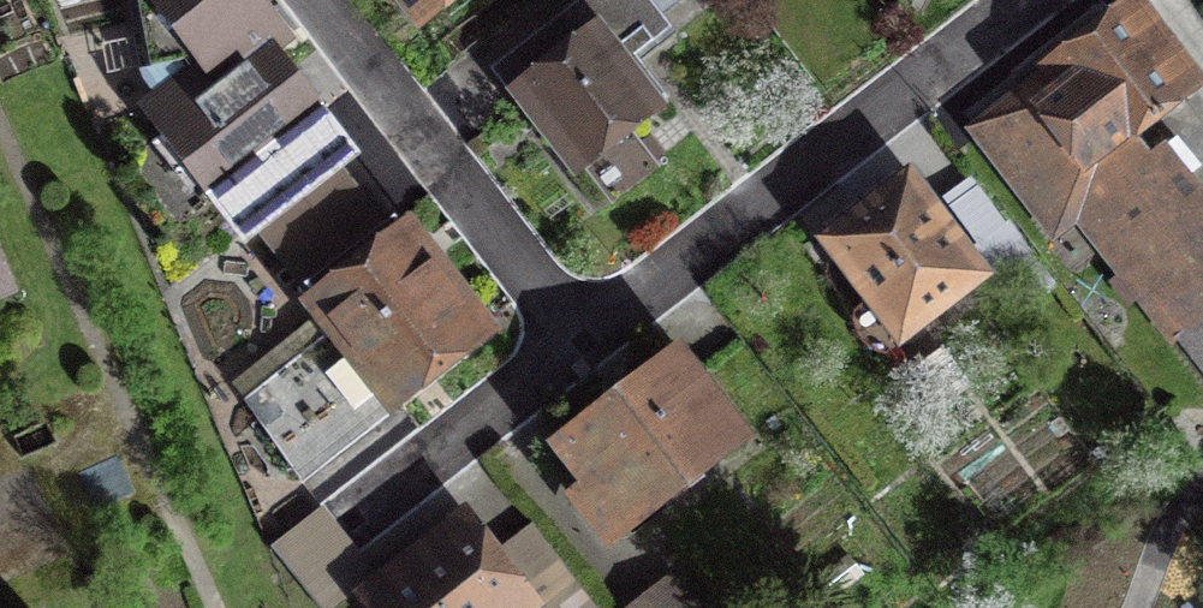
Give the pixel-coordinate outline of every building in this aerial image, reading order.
[(183,58),(195,73),(161,99),(162,128),(243,232),(258,221),(322,171),(347,152),(266,49),(280,39),(250,0),(138,0),(153,66),(183,58)] [(420,12),(436,0),(410,0),(420,12)] [(497,62),(575,164),(666,95),(626,43),(663,14),(652,0),(578,0),(497,62)] [(1131,11),(977,129),(1055,231),(1075,215),(1102,233),(1202,363),(1202,239),(1143,162),(1148,158),(1127,131),(1188,84),(1131,11)] [(322,171),(258,221),(339,325),(320,340),(307,323),(272,351),(287,370),(245,402),(292,462),(388,388),(393,395),(480,328),(393,216),(371,233),(322,171)] [(978,276),(918,198),(842,256),(902,334),(978,276)] [(9,286),(0,265),(0,290),(9,286)] [(738,434),(679,359),(564,448),(624,523),(738,434)] [(374,577),(322,508),(273,545),(321,607),(333,607),(374,577)] [(370,596),(380,607),(518,607),(525,602),(463,523),(370,596)] [(528,603),(532,607),(595,607),(569,573),(528,603)] [(671,575),(630,607),(697,607),(671,575)]
